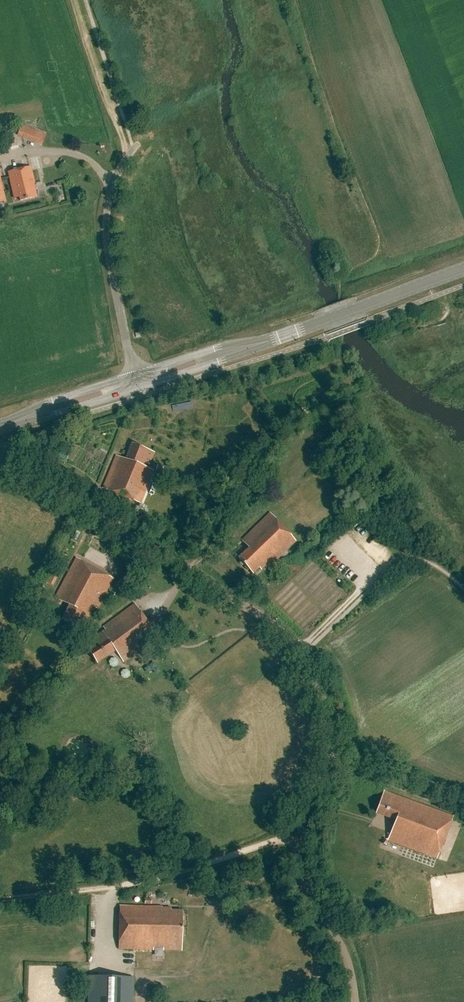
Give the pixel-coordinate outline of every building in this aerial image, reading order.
[(22,135),(44,143),(47,136),(21,126),(20,131),(24,132),(22,135)] [(20,201),(37,197),(34,185),(36,184),(32,167),(8,172),(14,198),(19,197),(20,201)] [(149,464),(154,452),(133,443),(127,457),(117,453),(103,488),(140,503),(154,470),(145,466),(147,462),(149,464)] [(65,460),(68,455),(61,450),(57,455),(65,460)] [(163,468),(163,467),(157,465),(155,471),(161,473),(161,472),(165,473),(166,469),(163,468)] [(286,550),(295,542),(270,513),(243,540),(249,547),(239,557),(252,572),(259,566),(261,568),(266,563),(267,565),(274,559),(275,560),(286,550)] [(97,609),(113,579),(77,557),(55,598),(70,605),(62,619),(83,629),(87,621),(88,621),(96,608),(97,609)] [(124,661),(159,637),(136,603),(103,627),(106,630),(84,643),(97,662),(116,650),(124,661)] [(23,749),(31,749),(32,740),(23,739),(23,749)] [(384,790),(375,815),(395,822),(388,840),(437,859),(453,816),(384,790)] [(119,949),(182,950),(183,910),(171,910),(171,908),(162,908),(162,907),(120,906),(119,949)] [(134,977),(89,976),(89,1001),(133,1001),(134,977)]
